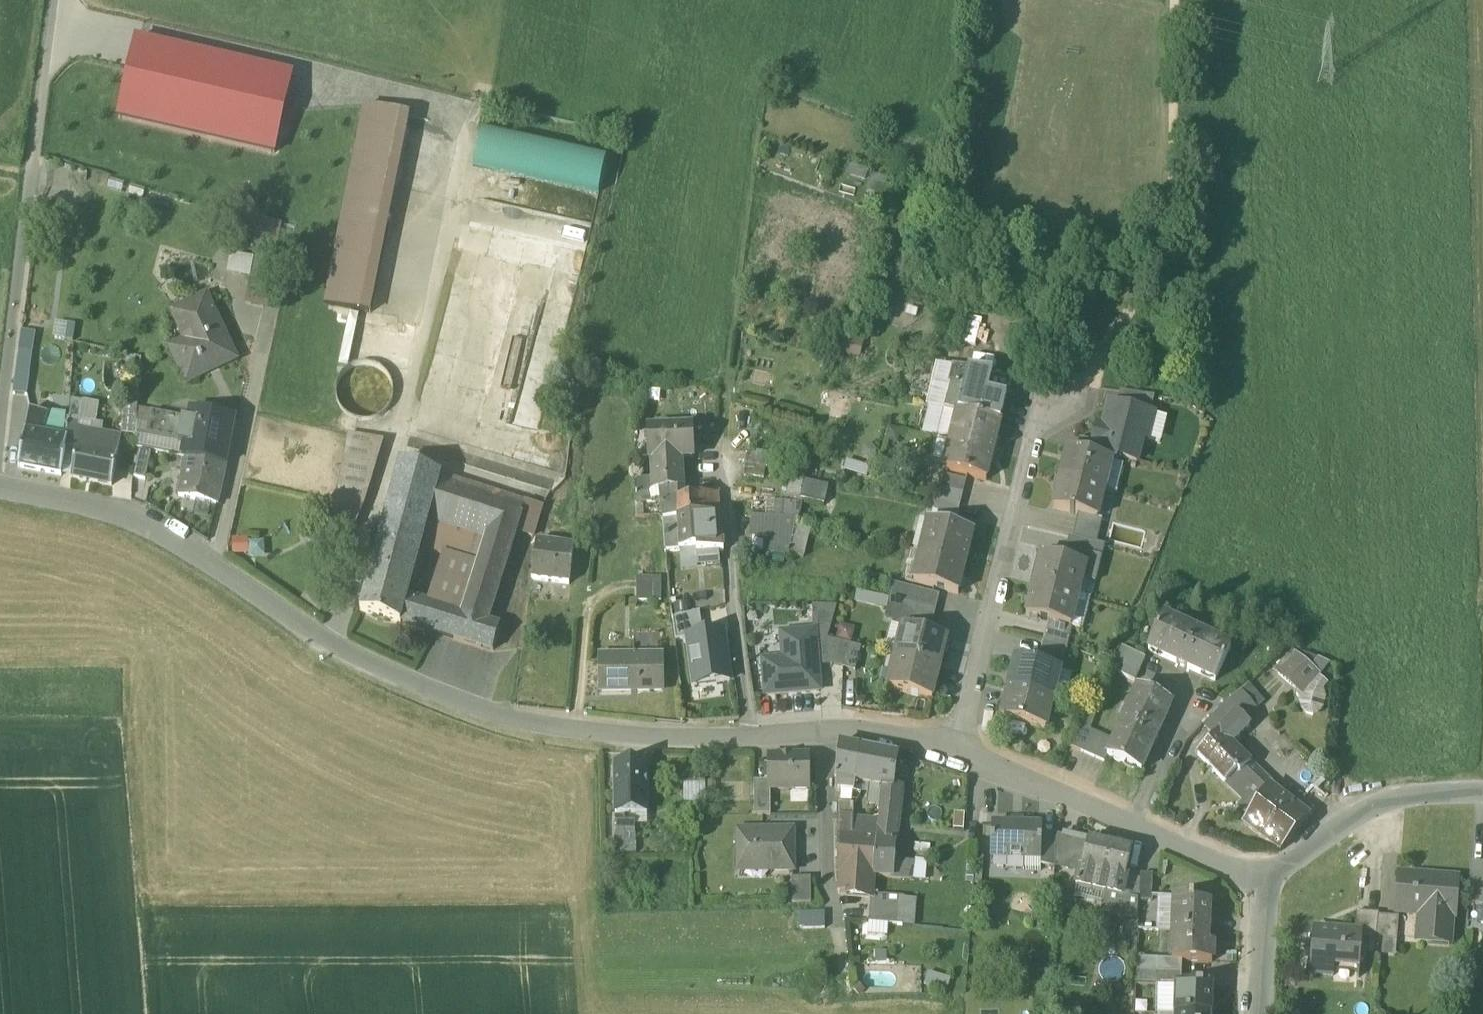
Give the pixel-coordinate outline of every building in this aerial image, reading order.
[(282,122),(285,109),(292,76),(136,40),(118,118),(274,154),(282,122)] [(324,304),(370,313),(410,117),(364,108),(324,304)] [(285,109),(282,122),(293,124),(296,112),(285,109)] [(486,130),(477,166),(603,196),(612,160),(486,130)] [(255,259),(255,261),(274,265),(282,225),(264,220),(255,259)] [(255,261),(255,259),(231,253),(226,274),(251,279),(254,264),(255,261)] [(255,261),(254,264),(271,268),(266,295),(249,291),(246,305),(269,310),(279,266),(274,265),(255,261)] [(249,291),(266,295),(271,268),(254,264),(251,279),(249,291)] [(171,349),(187,382),(235,359),(206,298),(184,308),(198,336),(171,349)] [(338,366),(348,368),(359,315),(349,313),(338,366)] [(73,341),(75,325),(55,322),(53,339),(73,341)] [(18,351),(32,353),(34,333),(20,332),(18,351)] [(839,335),(835,351),(834,354),(860,360),(864,341),(839,335)] [(16,371),(29,372),(32,353),(18,351),(16,371)] [(390,403),(393,392),(391,381),(385,372),(376,365),(365,363),(354,365),(348,368),(344,371),(338,380),(335,391),(337,402),(343,411),(352,418),(363,420),(374,419),(384,413),(390,403)] [(944,411),(951,384),(954,368),(938,366),(928,408),(944,411)] [(966,384),(984,388),(989,389),(993,374),(954,368),(951,384),(965,388),(966,384)] [(13,395),(26,396),(29,372),(16,371),(13,395)] [(965,388),(951,384),(944,411),(949,412),(999,424),(1006,398),(1000,396),(983,392),(984,388),(966,384),(965,388)] [(848,415),(853,397),(835,392),(830,410),(848,415)] [(1117,406),(1150,414),(1155,397),(1120,392),(1117,406)] [(71,398),(69,426),(79,427),(83,401),(71,398)] [(100,404),(83,401),(79,427),(78,432),(80,433),(102,437),(104,425),(96,423),(100,404)] [(121,434),(135,436),(136,424),(137,408),(137,404),(123,403),(121,434)] [(1118,458),(1137,463),(1143,439),(1148,440),(1154,415),(1150,414),(1117,406),(1109,404),(1105,420),(1107,421),(1105,428),(1103,428),(1097,426),(1093,443),(1093,444),(1107,447),(1105,455),(1118,458)] [(151,411),(137,408),(136,424),(148,426),(150,413),(151,411)] [(922,435),(942,440),(949,412),(944,411),(928,408),(922,435)] [(234,421),(191,411),(189,421),(182,419),(177,442),(184,444),(181,457),(186,458),(224,466),(234,421)] [(18,468),(61,476),(61,475),(65,456),(65,452),(67,441),(48,438),(51,426),(44,424),(46,414),(29,412),(18,468)] [(1000,424),(999,424),(949,412),(942,440),(943,441),(993,453),(1000,424)] [(148,426),(136,424),(135,436),(134,447),(181,457),(184,444),(177,442),(182,419),(150,413),(148,426)] [(69,419),(46,414),(44,424),(51,426),(48,438),(67,441),(69,426),(69,419)] [(1154,415),(1148,440),(1159,444),(1166,418),(1154,415)] [(69,452),(76,454),(80,433),(78,432),(79,427),(69,426),(67,441),(65,452),(69,452)] [(652,493),(660,493),(683,491),(681,459),(692,459),(691,429),(648,431),(649,461),(650,461),(651,480),(652,493)] [(71,478),(111,486),(120,440),(102,437),(80,433),(76,454),(75,457),(72,477),(71,478)] [(331,524),(355,529),(364,503),(383,441),(349,434),(331,524)] [(1107,462),(1116,464),(1118,458),(1105,455),(1107,447),(1093,444),(1093,443),(1079,439),(1076,453),(1107,460),(1107,462)] [(986,482),(993,453),(943,441),(938,463),(946,465),(944,471),(949,473),(986,482)] [(151,453),(139,451),(134,478),(145,481),(151,453)] [(747,451),(745,465),(743,476),(763,479),(765,467),(769,468),(771,454),(747,451)] [(1068,451),(1061,480),(1053,509),(1078,515),(1092,519),(1092,518),(1099,489),(1107,462),(1107,460),(1076,453),(1068,451)] [(75,457),(65,456),(61,475),(72,477),(75,457)] [(226,466),(225,466),(224,466),(186,458),(178,495),(196,499),(211,503),(217,504),(226,466)] [(1107,462),(1099,489),(1109,492),(1116,464),(1107,462)] [(418,556),(423,541),(428,520),(441,476),(400,463),(382,530),(372,528),(366,550),(376,553),(378,543),(418,556)] [(1123,466),(1116,464),(1109,492),(1116,493),(1123,466)] [(789,492),(801,493),(803,484),(806,472),(792,470),(789,492)] [(441,476),(428,520),(486,539),(510,547),(515,530),(523,503),(441,476)] [(942,476),(939,488),(937,500),(933,513),(957,518),(960,506),(963,494),(966,482),(942,476)] [(635,494),(652,493),(651,480),(635,482),(635,494)] [(809,485),(803,484),(801,493),(801,497),(800,501),(801,501),(823,506),(827,489),(809,485)] [(663,521),(689,519),(688,498),(683,498),(683,492),(683,491),(660,493),(661,502),(663,521)] [(635,494),(636,519),(641,519),(641,504),(661,502),(660,493),(652,493),(635,494)] [(717,495),(688,498),(689,519),(695,519),(719,517),(717,495)] [(211,503),(196,499),(193,513),(208,516),(211,503)] [(515,530),(532,535),(540,509),(523,503),(515,530)] [(776,506),(766,506),(764,516),(797,519),(800,505),(776,503),(776,506)] [(751,515),(764,516),(766,506),(752,504),(751,515)] [(957,518),(933,513),(931,523),(933,524),(954,529),(957,518)] [(749,530),(763,531),(764,516),(751,515),(749,530)] [(1078,515),(1072,538),(1069,537),(1063,561),(1081,565),(1082,565),(1084,554),(1101,558),(1104,546),(1096,544),(1102,520),(1092,518),(1092,519),(1078,515)] [(779,537),(776,554),(783,555),(788,556),(790,542),(792,542),(796,525),(797,519),(764,516),(763,531),(762,535),(779,537)] [(719,517),(695,519),(697,550),(697,553),(698,553),(719,552),(722,551),(719,517)] [(679,551),(697,550),(695,519),(689,519),(663,521),(665,552),(679,551)] [(445,555),(477,565),(486,539),(428,520),(423,541),(427,542),(425,548),(445,555)] [(912,550),(922,552),(929,523),(919,521),(912,550)] [(922,552),(926,553),(933,524),(931,523),(929,523),(922,552)] [(933,524),(926,553),(965,563),(973,534),(954,529),(933,524)] [(811,529),(796,525),(792,542),(790,542),(788,556),(804,558),(811,529)] [(248,538),(231,538),(232,554),(248,554),(248,538)] [(510,547),(486,539),(477,565),(462,615),(459,614),(452,637),(492,650),(499,627),(486,623),(489,613),(510,547)] [(531,579),(569,584),(569,578),(574,547),(572,547),(536,542),(531,579)] [(360,611),(400,623),(401,621),(407,597),(418,556),(378,543),(376,553),(360,611)] [(698,553),(697,553),(697,550),(679,551),(680,572),(699,570),(699,567),(698,553)] [(698,553),(699,567),(721,566),(719,552),(698,553)] [(926,553),(922,552),(914,584),(918,585),(926,553)] [(958,595),(965,563),(926,553),(918,585),(958,595)] [(1082,565),(1081,565),(1063,561),(1042,555),(1034,585),(1026,617),(1048,622),(1066,627),(1066,626),(1074,594),(1078,579),(1090,582),(1095,584),(1101,558),(1084,554),(1082,565)] [(443,609),(459,614),(462,615),(477,565),(445,555),(429,604),(443,609)] [(660,602),(661,602),(660,578),(636,578),(636,602),(660,602)] [(1086,597),(1090,582),(1078,579),(1074,594),(1086,597)] [(894,586),(891,600),(888,612),(886,618),(900,622),(899,627),(903,628),(908,629),(923,633),(926,623),(931,625),(934,611),(938,597),(894,586)] [(854,604),(888,612),(891,600),(857,592),(854,604)] [(1091,599),(1086,597),(1074,594),(1066,626),(1071,627),(1083,630),(1091,599)] [(401,621),(436,632),(443,609),(429,604),(407,597),(401,621)] [(688,613),(688,603),(673,603),(673,614),(688,613)] [(830,666),(843,669),(848,645),(835,642),(827,640),(837,607),(813,607),(811,607),(813,632),(814,632),(817,665),(830,664),(830,666)] [(443,609),(436,632),(452,637),(459,614),(443,609)] [(672,620),(675,641),(687,639),(687,638),(703,636),(699,612),(672,620)] [(1186,669),(1215,682),(1230,649),(1164,618),(1148,652),(1175,664),(1174,665),(1186,670),(1186,669)] [(1048,622),(1043,642),(1039,656),(1062,662),(1066,648),(1071,627),(1066,626),(1066,627),(1048,622)] [(848,645),(851,646),(855,629),(839,625),(835,642),(848,645)] [(903,628),(899,627),(891,625),(884,654),(889,655),(895,657),(903,628)] [(903,628),(895,657),(900,658),(908,629),(903,628)] [(908,629),(900,658),(939,668),(947,639),(923,633),(908,629)] [(762,662),(765,695),(819,691),(817,665),(814,632),(813,632),(793,634),(795,659),(783,660),(762,662)] [(703,636),(687,638),(687,639),(694,686),(729,681),(723,633),(703,636)] [(781,635),(783,660),(795,659),(793,634),(781,635)] [(851,646),(848,645),(843,669),(855,672),(860,650),(861,648),(851,646)] [(1112,673),(1134,683),(1144,660),(1122,650),(1117,661),(1112,673)] [(1284,667),(1297,654),(1293,650),(1273,671),(1299,695),(1301,697),(1319,677),(1320,675),(1309,665),(1296,678),(1284,667)] [(1284,667),(1296,678),(1309,665),(1297,654),(1284,667)] [(931,700),(939,668),(900,658),(895,657),(889,655),(885,670),(897,673),(892,690),(931,700)] [(600,691),(661,691),(661,657),(632,657),(600,657),(600,691)] [(1016,660),(1008,689),(1047,699),(1054,670),(1016,660)] [(1054,670),(1047,699),(1064,703),(1071,674),(1054,670)] [(1328,685),(1319,677),(1301,697),(1299,695),(1299,700),(1299,703),(1300,710),(1304,714),(1314,717),(1321,712),(1324,708),(1326,698),(1325,694),(1323,689),(1328,685)] [(1249,684),(1239,692),(1253,708),(1262,699),(1249,684)] [(1040,728),(1047,699),(1008,689),(1001,718),(1040,728)] [(1107,757),(1141,772),(1153,745),(1154,745),(1160,734),(1158,733),(1171,706),(1137,690),(1114,741),(1107,757)] [(1204,725),(1216,737),(1238,715),(1241,718),(1253,708),(1239,692),(1224,705),(1204,725)] [(1197,754),(1226,783),(1237,772),(1239,775),(1249,765),(1230,744),(1249,726),(1241,718),(1238,715),(1216,737),(1197,754)] [(1070,747),(1081,752),(1089,731),(1090,729),(1079,725),(1070,747)] [(1114,741),(1089,731),(1081,752),(1104,763),(1107,757),(1114,741)] [(836,778),(854,782),(860,748),(840,744),(836,778)] [(896,755),(860,748),(854,782),(861,783),(869,785),(883,788),(892,789),(892,787),(893,782),(896,755)] [(770,789),(808,789),(808,757),(770,757),(770,781),(770,789)] [(615,813),(646,813),(647,765),(645,765),(645,759),(628,759),(628,765),(615,765),(615,813)] [(1258,773),(1249,765),(1239,775),(1237,772),(1226,783),(1239,797),(1254,808),(1268,787),(1269,788),(1271,785),(1258,773)] [(837,789),(860,792),(861,783),(854,782),(836,778),(837,789)] [(754,815),(771,815),(770,789),(770,781),(754,781),(754,803),(754,815)] [(683,804),(705,804),(705,782),(683,782),(683,804)] [(866,804),(880,805),(883,788),(869,785),(866,804)] [(900,789),(892,787),(892,789),(883,788),(880,805),(878,822),(876,840),(895,841),(902,789),(900,789)] [(1307,817),(1269,788),(1268,787),(1254,808),(1243,824),(1280,851),(1309,818),(1307,817)] [(838,817),(853,818),(853,804),(839,803),(838,817)] [(615,840),(624,840),(624,834),(634,834),(634,817),(615,817),(615,840)] [(838,836),(852,838),(853,820),(853,818),(838,817),(838,836)] [(859,838),(876,840),(878,822),(853,820),(852,838),(859,838)] [(1006,869),(1023,869),(1023,859),(1040,860),(1041,833),(1042,825),(991,824),(990,858),(1007,858),(1006,869)] [(767,864),(767,870),(793,870),(792,830),(778,830),(778,833),(772,833),(772,830),(738,831),(738,865),(767,864)] [(1040,865),(1054,866),(1055,834),(1041,833),(1040,860),(1040,865)] [(1080,868),(1081,869),(1088,842),(1055,835),(1054,862),(1080,868)] [(841,873),(873,875),(876,840),(859,838),(852,838),(838,836),(838,873),(841,873)] [(891,864),(895,841),(876,840),(873,875),(890,877),(891,864)] [(1075,885),(1105,892),(1106,875),(1125,879),(1125,878),(1131,851),(1088,840),(1088,842),(1081,869),(1080,868),(1075,885)] [(1482,906),(1482,891),(1482,885),(1482,872),(1482,864),(1470,863),(1467,905),(1482,906)] [(890,877),(911,879),(913,866),(891,864),(890,877)] [(871,895),(873,875),(841,873),(839,892),(871,895)] [(1105,909),(1138,917),(1139,901),(1140,881),(1125,878),(1125,879),(1106,875),(1105,892),(1101,908),(1105,909)] [(1139,901),(1151,902),(1153,876),(1140,875),(1140,881),(1139,901)] [(1416,939),(1449,941),(1451,918),(1453,918),(1456,879),(1435,877),(1435,881),(1398,878),(1396,914),(1418,916),(1416,939)] [(791,878),(791,904),(810,903),(810,878),(791,878)] [(868,923),(902,925),(904,897),(871,895),(868,923)] [(1175,897),(1173,932),(1208,934),(1209,904),(1192,903),(1192,898),(1175,897)] [(799,913),(800,929),(824,929),(824,912),(799,913)] [(1361,942),(1375,943),(1377,916),(1378,914),(1354,912),(1353,931),(1362,932),(1361,942)] [(1399,918),(1377,916),(1375,943),(1397,945),(1399,918)] [(1123,942),(1136,944),(1138,923),(1125,922),(1123,942)] [(1308,976),(1358,980),(1361,942),(1362,932),(1353,931),(1340,930),(1340,933),(1312,931),(1308,976)] [(1207,945),(1208,934),(1173,932),(1172,960),(1172,962),(1189,962),(1212,963),(1212,945),(1207,945)] [(1136,959),(1136,972),(1188,974),(1189,962),(1172,962),(1172,960),(1159,960),(1136,959)] [(928,972),(926,983),(948,988),(950,977),(928,972)] [(1188,986),(1188,974),(1136,972),(1135,986),(1157,987),(1176,988),(1177,986),(1188,986)] [(1175,1013),(1209,1013),(1211,987),(1188,986),(1177,986),(1176,988),(1175,1013)]
